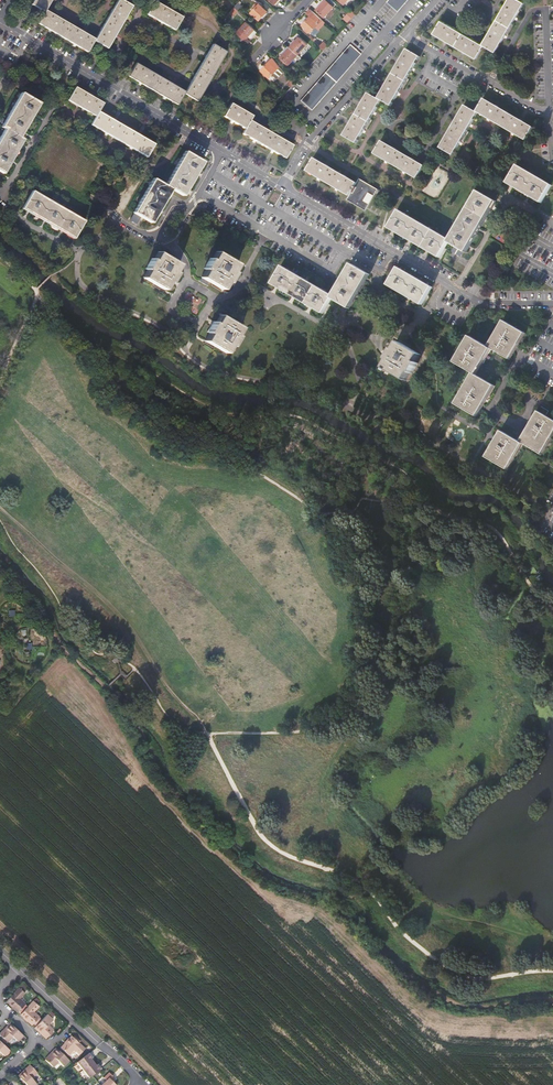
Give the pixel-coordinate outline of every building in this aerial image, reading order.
[(36,23),(50,31),(74,45),(86,52),(92,41),(106,48),(114,35),(124,17),(131,5),(123,0),(116,0),(111,10),(100,28),(94,38),(83,32),(58,18),(44,10),(50,0),(32,0),(30,4),(43,12),(36,23)] [(162,23),(174,30),(181,16),(170,10),(153,0),(145,13),(162,23)] [(324,18),(336,5),(330,0),(323,0),(321,3),(322,4),(319,8),(316,11),(324,18)] [(398,13),(409,0),(389,0),(386,3),(398,13)] [(495,53),(505,35),(516,17),(524,3),(519,0),(508,0),(503,9),(492,28),(482,45),(472,39),(454,29),(441,21),(433,34),(446,42),(464,52),(476,59),(484,46),(495,53)] [(251,14),(259,21),(267,12),(259,5),(256,2),(253,6),(256,8),(251,14)] [(315,29),(318,32),(325,24),(310,11),(306,15),(310,18),(302,26),(305,29),(309,33),(310,34),(315,29)] [(347,15),(343,20),(348,24),(352,19),(347,15)] [(245,41),(248,38),(254,31),(246,23),(236,33),(245,41)] [(250,40),(256,33),(254,31),(248,38),(250,40)] [(298,38),(289,49),(297,56),(307,46),(298,38)] [(323,43),(319,47),(323,51),(327,47),(323,43)] [(182,93),(196,101),(203,88),(218,63),(225,52),(211,44),(205,55),(190,80),(183,92),(172,85),(148,71),(134,63),(126,76),(141,85),(164,98),(176,105),(182,93)] [(300,101),(311,111),(360,55),(349,45),(300,101)] [(280,59),(288,66),(297,56),(289,49),(280,59)] [(413,68),(419,57),(406,50),(400,60),(386,85),(377,99),(368,94),(361,104),(351,123),(343,137),(356,144),(364,130),(374,112),(381,101),(390,107),(401,89),(413,68)] [(272,76),(276,80),(283,72),(273,59),(261,72),(269,79),(272,76)] [(89,124),(145,157),(152,144),(96,111),(101,103),(73,86),(65,100),(93,116),(89,124)] [(17,137),(21,130),(31,113),(37,103),(19,93),(0,126),(3,128),(0,134),(0,172),(1,173),(9,159),(19,142),(21,139),(17,137)] [(447,135),(439,149),(442,150),(450,155),(452,156),(461,142),(471,125),(477,113),(491,121),(515,135),(525,141),(533,128),(521,121),(496,107),(484,99),(476,112),(464,106),(458,116),(447,135)] [(272,152),(285,159),(292,146),(280,139),(262,128),(249,121),(252,116),(240,109),(231,104),(223,117),(233,123),(244,129),(242,134),(255,142),(272,152)] [(381,142),(374,155),(387,162),(404,172),(416,179),(424,166),(412,160),(394,149),(381,142)] [(448,159),(450,155),(442,150),(440,154),(448,159)] [(170,190),(182,197),(186,190),(197,172),(201,164),(193,159),(184,153),(164,186),(152,179),(133,213),(134,213),(130,220),(136,224),(141,217),(151,223),(159,210),(169,193),(170,190)] [(366,211),(378,190),(359,179),(357,183),(344,176),(326,166),(314,158),(306,171),(319,179),(337,189),(349,196),(347,200),(366,211)] [(530,196),(540,202),(551,184),(517,164),(507,182),(513,186),(530,196)] [(63,232),(72,237),(82,219),(31,190),(20,208),(29,213),(46,222),(63,232)] [(463,252),(465,253),(469,247),(479,230),(489,213),(495,202),(478,192),(449,240),(399,210),(388,228),(393,231),(410,241),(428,252),(438,258),(448,243),(454,247),(451,252),(460,257),(463,252)] [(164,291),(169,283),(171,284),(173,281),(177,274),(175,272),(179,265),(158,253),(153,260),(152,259),(146,270),(147,271),(143,278),(164,291)] [(235,274),(233,272),(237,265),(216,253),(212,260),(210,259),(204,269),(206,270),(201,278),(202,278),(200,282),(206,285),(208,282),(222,290),(227,283),(229,284),(231,281),(235,274)] [(348,308),(349,309),(357,296),(367,279),(370,274),(352,264),(333,296),(282,266),(272,284),(277,287),(294,297),(311,307),(322,314),(331,298),(344,306),(341,311),(344,313),(348,308)] [(410,299),(421,305),(432,287),(397,267),(387,285),(394,289),(410,299)] [(187,309),(198,315),(206,300),(187,290),(182,301),(189,305),(187,309)] [(241,327),(243,322),(240,320),(237,325),(221,316),(217,324),(215,323),(213,325),(209,333),(211,334),(206,342),(228,354),(232,346),(234,347),(239,337),(238,336),(243,328),(241,327)] [(316,334),(320,325),(308,319),(304,328),(316,334)] [(474,372),(457,403),(478,415),(483,407),(496,385),(477,373),(482,365),(492,347),(511,358),(515,351),(526,332),(504,319),(489,346),(471,335),(456,361),(474,372)] [(388,374),(390,370),(407,379),(411,372),(413,373),(419,363),(417,362),(421,354),(400,342),(396,350),(393,348),(387,358),(390,360),(385,367),(387,368),(385,372),(388,374)] [(547,414),(550,409),(542,404),(522,440),(503,429),(487,455),(509,468),(524,441),(543,452),(552,435),(552,417),(547,414)] [(19,987),(6,1001),(13,1007),(18,1011),(25,1004),(19,999),(25,993),(19,987)] [(33,1000),(20,1014),(26,1020),(32,1025),(39,1017),(33,1011),(39,1006),(33,1000)] [(46,1038),(53,1030),(47,1025),(53,1019),(47,1013),(35,1027),(41,1033),(46,1038)] [(7,1041),(13,1036),(18,1041),(24,1035),(18,1030),(10,1023),(0,1034),(0,1035),(7,1041)] [(70,1038),(61,1047),(68,1055),(74,1049),(79,1054),(85,1049),(71,1036),(70,1038)] [(5,1055),(8,1053),(10,1050),(0,1041),(0,1051),(5,1055)] [(53,1051),(45,1059),(53,1066),(58,1061),(64,1066),(69,1061),(56,1048),(53,1051)] [(90,1059),(92,1057),(88,1051),(76,1060),(89,1078),(101,1069),(97,1063),(95,1065),(90,1059)] [(37,1073),(30,1065),(24,1070),(18,1075),(27,1084),(36,1084),(37,1084),(31,1078),(37,1073)] [(113,1083),(116,1081),(107,1072),(100,1080),(103,1084),(102,1084),(115,1084),(113,1083)]
